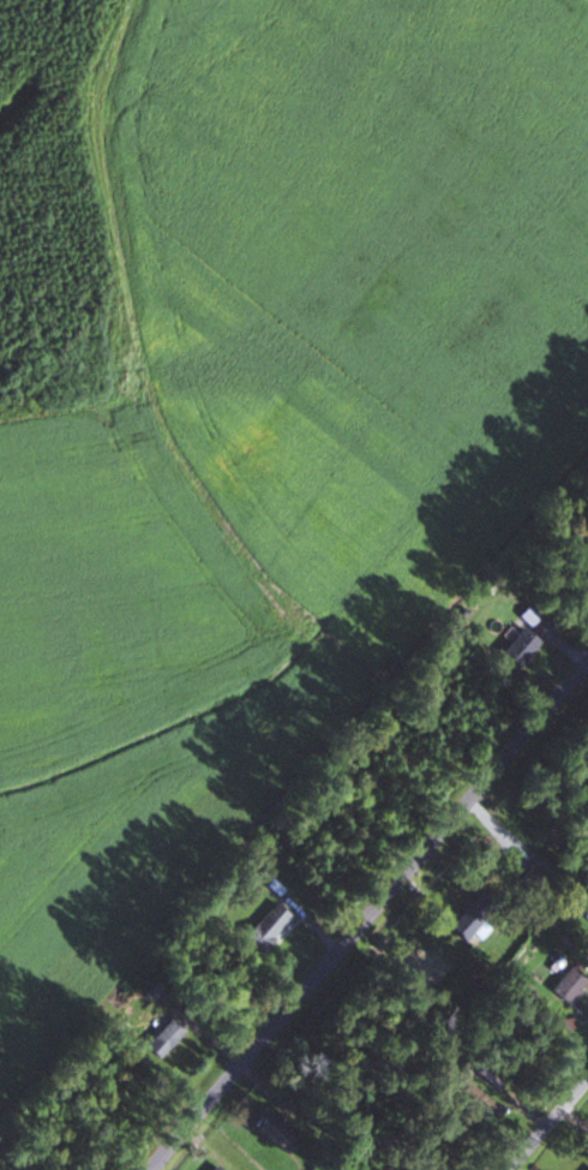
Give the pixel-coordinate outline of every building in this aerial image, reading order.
[(515,667),(536,641),(518,626),(497,652),(515,667)] [(291,918),(274,901),(238,937),(255,954),(291,918)] [(474,937),(477,932),(480,935),(487,927),(462,906),(443,929),(461,943),(469,933),(474,937)] [(549,990),(562,1002),(584,978),(570,966),(549,990)] [(141,1045),(155,1059),(180,1033),(166,1019),(141,1045)] [(469,1079),(486,1092),(497,1078),(480,1064),(469,1079)] [(288,1134),(265,1112),(250,1128),(273,1150),(288,1134)] [(421,1159),(410,1169),(432,1169),(421,1159)]
